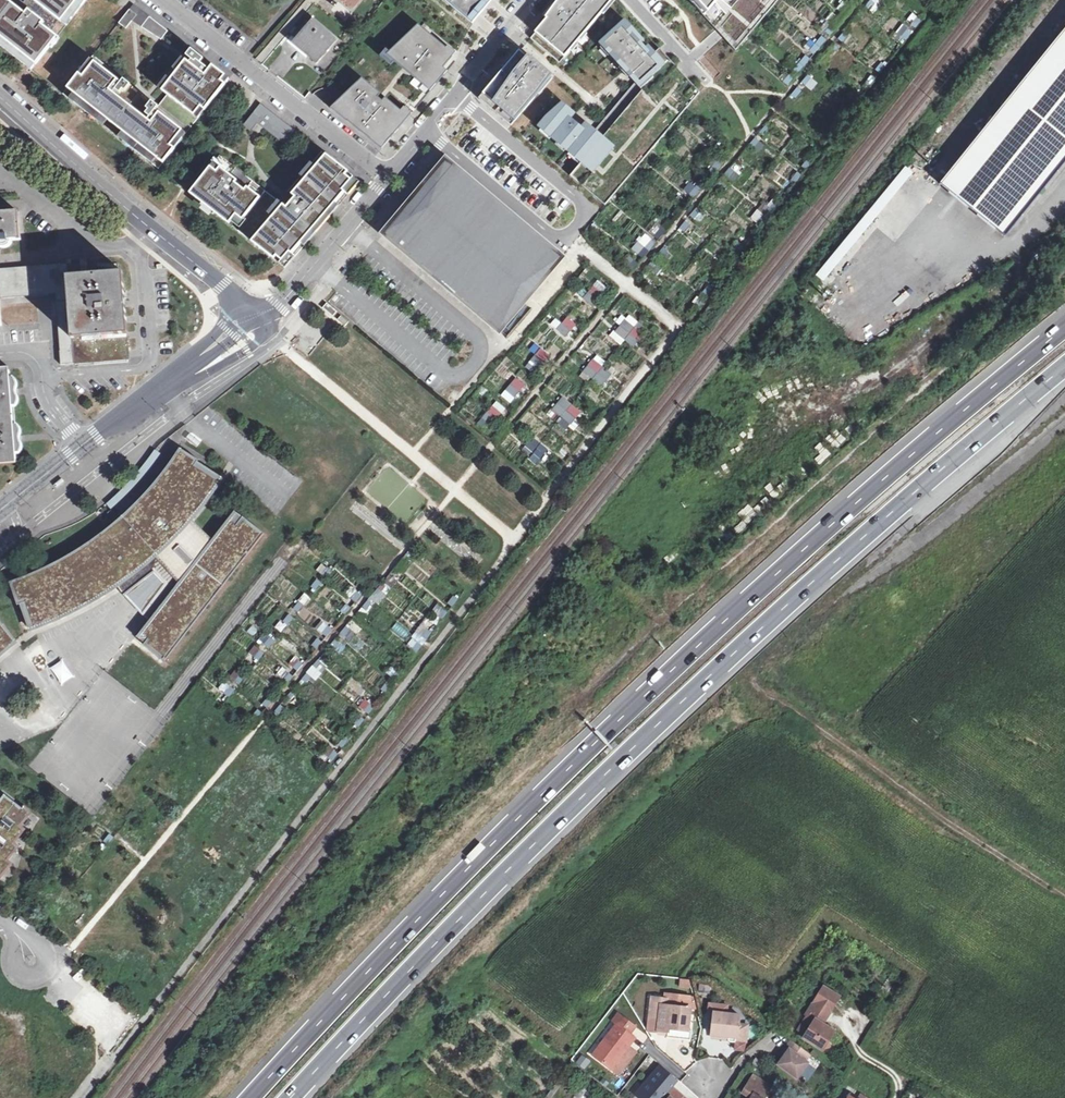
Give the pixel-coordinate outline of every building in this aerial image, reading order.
[(33,72),(92,0),(28,0),(26,3),(22,0),(0,0),(0,46),(33,72)] [(473,23),(493,0),(445,0),(473,23)] [(531,39),(560,63),(614,0),(557,0),(544,16),(548,19),(531,39)] [(704,17),(719,0),(689,0),(704,17)] [(704,17),(736,51),(779,0),(719,0),(704,17)] [(863,6),(867,10),(873,3),(870,0),(868,0),(863,6)] [(131,22),(159,42),(168,30),(132,4),(118,23),(126,28),(131,22)] [(846,5),(840,12),(844,15),(850,8),(846,5)] [(836,16),(830,23),(835,27),(841,20),(836,16)] [(909,23),(914,27),(920,19),(915,16),(909,23)] [(625,21),(602,42),(612,53),(609,55),(621,68),(624,66),(632,75),(630,77),(635,83),(643,91),(603,137),(596,130),(586,123),(582,127),(572,119),(576,114),(562,103),(546,117),(540,125),(553,135),(550,138),(558,144),(560,141),(583,161),(570,176),(605,206),(700,93),(660,49),(655,53),(649,46),(647,49),(642,44),(645,42),(625,21)] [(830,24),(824,31),(828,35),(834,27),(830,24)] [(334,43),(312,25),(295,45),(309,57),(307,60),(315,67),(334,43)] [(419,25),(388,55),(427,88),(444,68),(440,64),(451,52),(419,25)] [(900,36),(904,39),(910,32),(905,29),(900,36)] [(843,31),(837,38),(841,42),(847,34),(843,31)] [(1026,82),(1064,113),(1064,34),(1026,82)] [(820,35),(814,43),(819,46),(825,39),(820,35)] [(814,43),(808,50),(812,54),(818,47),(814,43)] [(832,43),(826,50),(831,54),(837,47),(832,43)] [(93,51),(62,89),(160,168),(232,78),(194,47),(153,98),(93,51)] [(480,100),(511,126),(551,79),(520,52),(507,67),(510,69),(502,77),(500,75),(480,100)] [(804,55),(798,62),(803,65),(809,58),(804,55)] [(874,69),(879,72),(884,65),(880,61),(874,69)] [(798,62),(792,70),(796,73),(802,66),(798,62)] [(788,74),(782,81),(787,85),(793,78),(788,74)] [(864,81),(869,85),(875,77),(870,74),(864,81)] [(806,75),(801,82),(805,85),(811,78),(806,75)] [(405,114),(363,78),(335,104),(382,142),(405,114)] [(1026,82),(941,189),(1006,240),(1064,166),(1064,113),(1026,82)] [(635,83),(596,130),(603,137),(643,91),(635,83)] [(796,87),(790,94),(795,98),(800,90),(796,87)] [(285,146),(296,133),(260,103),(242,125),(251,133),(258,124),(285,146)] [(840,114),(844,117),(850,109),(845,106),(840,114)] [(834,130),(840,122),(836,119),(830,126),(834,130)] [(763,136),(769,128),(764,125),(759,132),(763,136)] [(754,137),(748,144),(753,148),(759,141),(754,137)] [(722,154),(727,157),(733,150),(728,146),(722,154)] [(220,155),(188,194),(286,272),(359,182),(320,151),(279,203),(220,155)] [(399,245),(398,246),(500,332),(525,303),(561,259),(461,174),(463,171),(447,158),(403,210),(404,211),(385,233),(399,245)] [(805,169),(811,162),(807,158),(801,166),(805,169)] [(712,166),(716,170),(722,163),(718,159),(712,166)] [(904,166),(814,276),(826,286),(875,226),(894,242),(904,230),(882,212),(914,173),(904,166)] [(705,174),(710,178),(716,170),(711,167),(705,174)] [(730,167),(724,174),(728,178),(734,171),(730,167)] [(795,182),(801,174),(797,171),(791,178),(795,182)] [(695,186),(699,190),(705,183),(701,179),(695,186)] [(719,180),(713,187),(718,190),(724,183),(719,180)] [(689,194),(693,198),(699,191),(695,187),(689,194)] [(678,207),(683,210),(689,203),(684,199),(678,207)] [(767,209),(772,212),(777,205),(773,202),(767,209)] [(24,234),(22,206),(0,208),(0,236),(24,234)] [(672,214),(676,218),(682,211),(678,207),(672,214)] [(696,208),(690,215),(694,219),(700,212),(696,208)] [(757,222),(762,225),(768,218),(763,214),(757,222)] [(662,227),(666,230),(672,223),(668,220),(662,227)] [(685,221),(679,228),(684,231),(690,224),(685,221)] [(655,234),(660,238),(666,231),(661,227),(655,234)] [(645,247),(649,251),(655,243),(651,240),(645,247)] [(735,251),(739,254),(745,247),(740,244),(735,251)] [(638,255),(643,258),(649,251),(644,247),(638,255)] [(663,248),(657,255),(661,259),(667,251),(663,248)] [(725,264),(729,267),(735,260),(730,256),(725,264)] [(634,260),(628,267),(632,271),(638,264),(634,260)] [(653,260),(647,267),(651,271),(657,264),(653,260)] [(68,291),(67,275),(66,263),(0,268),(0,296),(48,293),(68,291)] [(123,272),(67,275),(68,291),(72,340),(128,335),(123,272)] [(709,284),(703,292),(707,295),(713,288),(709,284)] [(584,299),(592,306),(602,294),(594,287),(584,299)] [(68,291),(48,293),(50,321),(53,363),(129,359),(128,335),(72,340),(68,291)] [(693,304),(697,308),(703,300),(699,297),(693,304)] [(525,303),(500,332),(507,339),(532,309),(525,303)] [(567,319),(557,330),(566,337),(576,326),(567,319)] [(634,347),(644,335),(625,321),(616,333),(634,347)] [(541,350),(531,361),(539,368),(549,357),(541,350)] [(612,375),(594,360),(584,372),(602,387),(612,375)] [(0,370),(0,462),(14,461),(5,369),(0,370)] [(516,379),(506,391),(515,398),(524,386),(516,379)] [(581,413),(563,398),(553,410),(571,425),(581,413)] [(493,407),(483,419),(491,426),(501,414),(493,407)] [(550,450),(533,435),(523,447),(541,462),(550,450)] [(221,476),(180,449),(146,494),(108,529),(63,558),(9,582),(29,628),(89,602),(143,564),(155,552),(189,520),(221,476)] [(55,487),(65,480),(62,476),(53,484),(55,487)] [(214,545),(189,520),(155,552),(184,583),(140,639),(165,660),(263,534),(237,514),(214,545)] [(406,556),(400,563),(404,566),(410,559),(406,556)] [(321,574),(326,578),(332,571),(327,567),(321,574)] [(395,568),(389,575),(393,579),(399,572),(395,568)] [(311,587),(316,590),(321,583),(317,580),(311,587)] [(378,588),(372,595),(377,599),(382,592),(378,588)] [(351,599),(355,602),(361,595),(357,592),(351,599)] [(453,596),(448,604),(452,607),(458,600),(453,596)] [(368,601),(362,608),(366,611),(372,604),(368,601)] [(293,609),(298,612),(304,605),(299,602),(293,609)] [(347,604),(341,611),(345,615),(351,608),(347,604)] [(444,609),(438,616),(442,620),(448,612),(444,609)] [(283,622),(288,625),(293,618),(289,614),(283,622)] [(0,621),(0,653),(15,640),(0,621)] [(328,626),(322,633),(326,637),(332,630),(328,626)] [(346,627),(340,634),(344,637),(350,630),(346,627)] [(428,630),(422,637),(426,640),(432,633),(428,630)] [(264,645),(269,648),(275,641),(270,637),(264,645)] [(318,639),(312,646),(316,649),(322,642),(318,639)] [(336,639),(330,646),(334,650),(340,643),(336,639)] [(37,641),(23,650),(30,660),(43,650),(37,641)] [(418,643),(412,650),(416,653),(422,646),(418,643)] [(254,657),(259,661),(264,654),(260,650),(254,657)] [(50,668),(61,684),(73,676),(62,660),(50,668)] [(318,660),(312,667),(316,671),(322,663),(318,660)] [(299,661),(293,668),(297,671),(303,664),(299,661)] [(397,670),(391,677),(395,680),(401,673),(397,670)] [(308,672),(302,679),(306,683),(312,676),(308,672)] [(289,673),(283,680),(287,684),(293,677),(289,673)] [(235,681),(239,685),(245,678),(241,674),(235,681)] [(387,682),(381,690),(385,693),(391,686),(387,682)] [(230,687),(225,694),(229,698),(235,690),(230,687)] [(291,693),(285,700),(289,703),(295,696),(291,693)] [(268,697),(262,704),(267,708),(273,701),(268,697)] [(370,704),(364,711),(369,715),(374,707),(370,704)] [(285,709),(280,705),(274,712),(279,716),(285,709)] [(258,710),(252,717),(256,720),(262,713),(258,710)] [(360,717),(354,724),(359,727),(364,720),(360,717)] [(344,738),(338,745),(342,749),(348,741),(344,738)] [(328,758),(332,761),(338,754),(334,751),(328,758)] [(10,864),(5,860),(16,847),(12,844),(22,830),(18,827),(29,813),(4,794),(0,800),(0,876),(10,864)] [(114,838),(110,834),(104,841),(108,845),(114,838)] [(818,1022),(820,1024),(837,996),(821,986),(813,999),(827,1007),(818,1022)] [(693,998),(666,995),(665,1000),(665,1006),(688,1009),(695,1010),(693,998)] [(649,998),(640,997),(637,1018),(647,1019),(649,998)] [(672,1030),(685,1032),(688,1009),(665,1006),(665,1000),(649,998),(647,1019),(657,1020),(656,1031),(666,1033),(667,1029),(672,1030)] [(832,1031),(820,1024),(818,1022),(827,1007),(813,999),(804,1013),(806,1015),(797,1029),(803,1034),(802,1037),(821,1049),(832,1031)] [(719,1036),(735,1038),(738,1015),(711,1013),(709,1037),(714,1037),(718,1038),(719,1036)] [(608,1069),(614,1062),(618,1057),(630,1041),(632,1038),(614,1025),(590,1056),(608,1069)] [(839,1036),(832,1031),(821,1049),(828,1055),(839,1036)] [(789,1045),(785,1049),(788,1052),(783,1058),(777,1066),(795,1080),(806,1065),(804,1063),(809,1056),(791,1043),(789,1045)] [(575,1064),(584,1070),(590,1061),(581,1055),(575,1064)] [(639,1097),(660,1097),(662,1096),(663,1097),(677,1081),(661,1067),(636,1096),(639,1097)] [(764,1096),(768,1089),(759,1083),(762,1077),(754,1073),(745,1090),(754,1095),(752,1097),(767,1097),(764,1096)] [(771,1083),(762,1077),(759,1083),(768,1089),(771,1083)] [(673,1089),(667,1097),(668,1097),(682,1097),(683,1097),(673,1089)]
